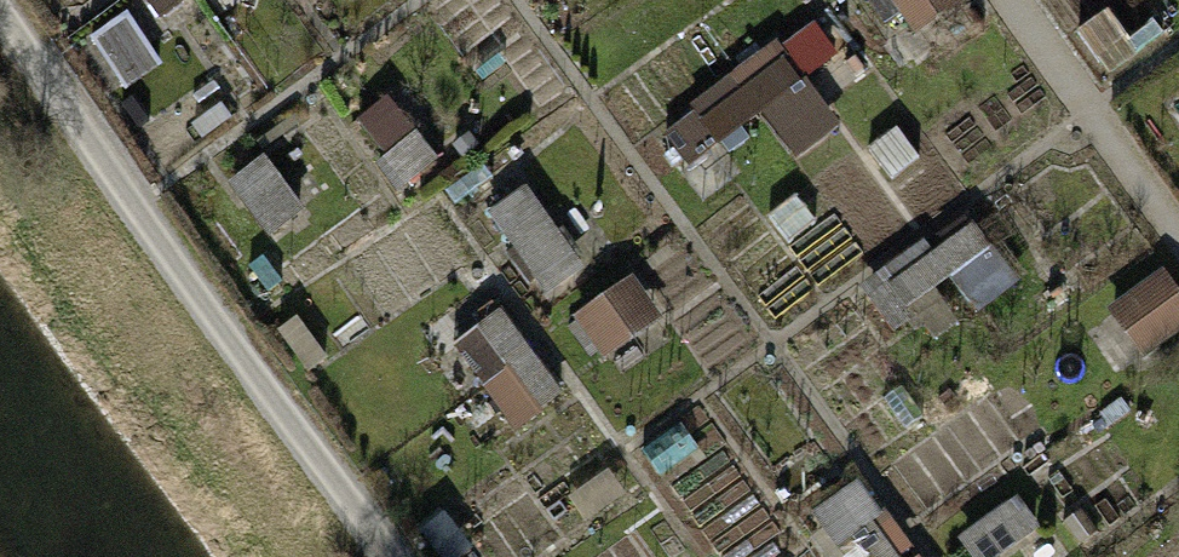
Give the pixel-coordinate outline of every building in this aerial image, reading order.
[(918,31),(969,0),(899,0),(918,31)] [(135,9),(99,31),(132,85),(168,62),(135,9)] [(700,174),(776,119),(802,154),(848,121),(814,73),(846,50),(819,12),(664,124),(700,174)] [(360,113),(406,182),(443,158),(397,89),(360,113)] [(239,178),(277,228),(309,205),(271,154),(239,178)] [(497,211),(546,292),(590,265),(541,184),(497,211)] [(1178,333),(1178,276),(1168,261),(1111,304),(1151,355),(1178,333)] [(607,355),(669,315),(638,267),(576,307),(607,355)] [(453,343),(515,429),(570,389),(508,303),(453,343)] [(864,477),(807,515),(835,556),(917,556),(864,477)]
